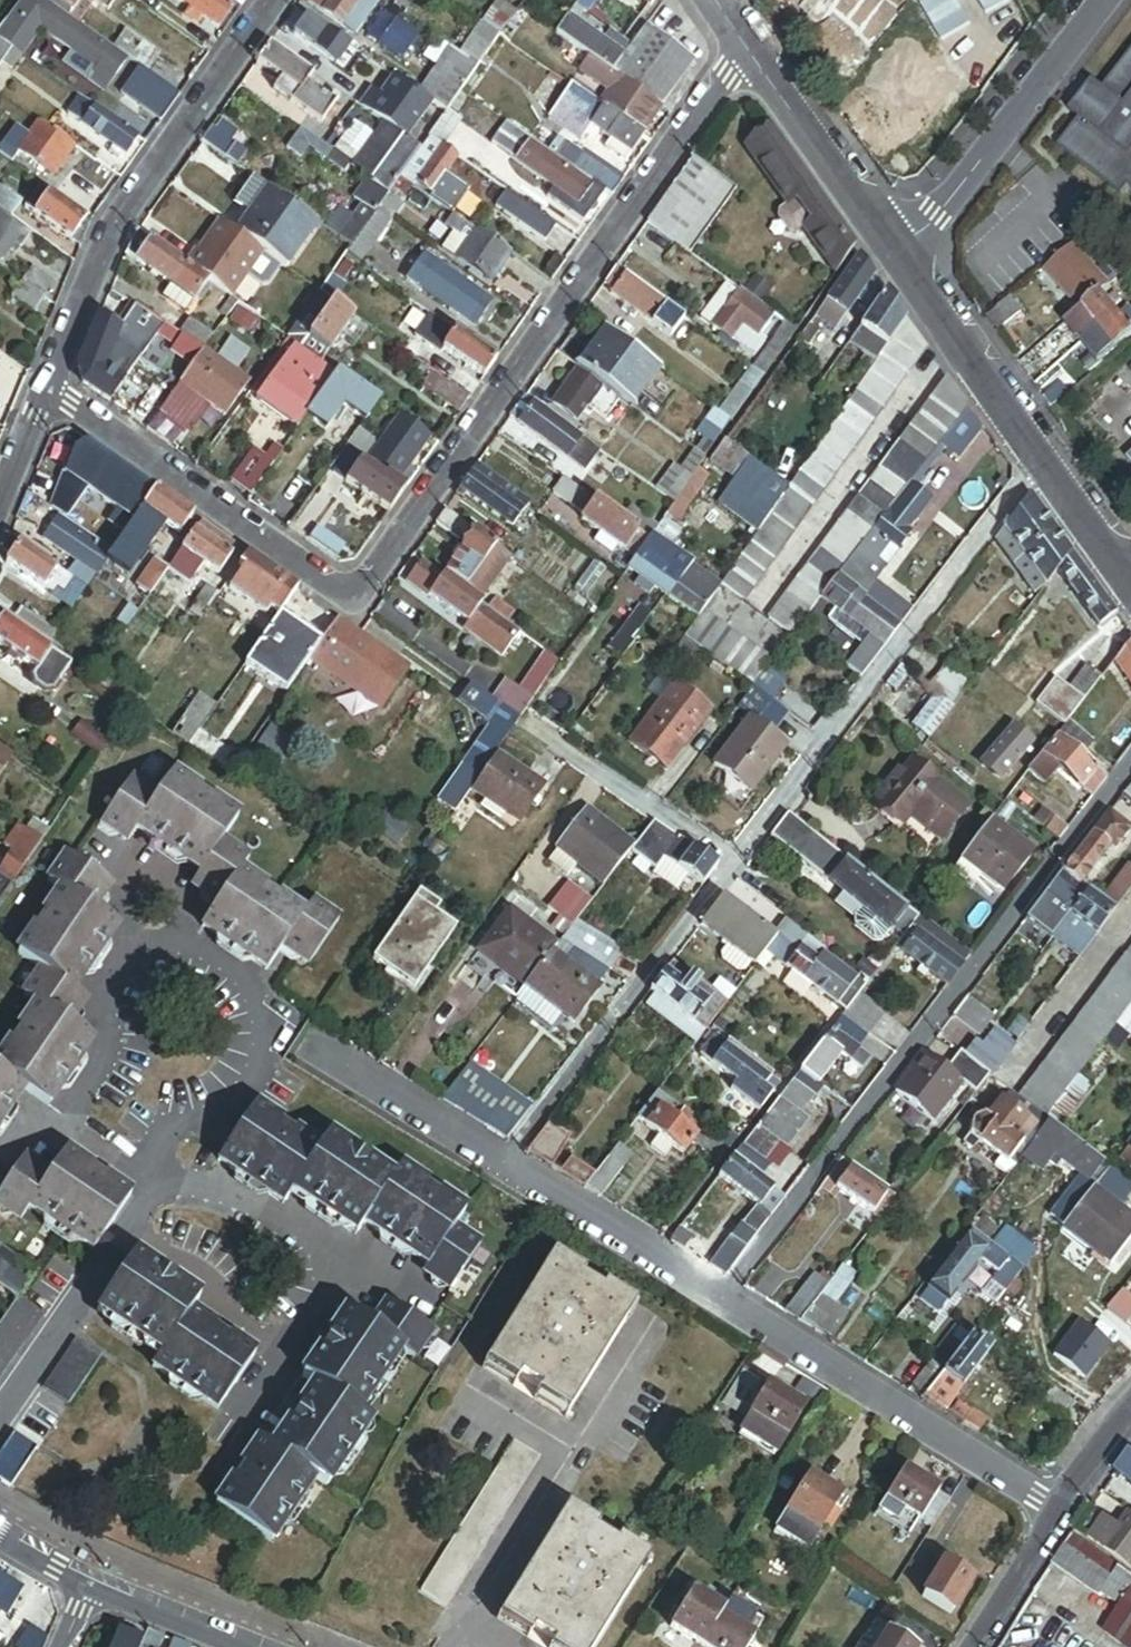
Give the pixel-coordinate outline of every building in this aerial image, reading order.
[(45,0),(24,0),(0,30),(0,42),(21,56),(22,57),(41,32),(95,69),(113,81),(128,59),(114,49),(79,24),(71,18),(51,4),(45,0)] [(84,0),(54,0),(51,4),(71,18),(84,0)] [(71,18),(79,24),(95,3),(90,0),(84,0),(71,18)] [(95,3),(110,13),(119,0),(90,0),(95,3)] [(222,0),(179,0),(191,9),(203,17),(219,28),(233,8),(222,0)] [(247,0),(230,0),(241,8),(247,0)] [(361,0),(313,0),(310,4),(342,27),(361,0)] [(575,7),(581,11),(584,14),(593,0),(580,0),(575,7)] [(863,24),(872,16),(858,0),(794,0),(816,26),(801,39),(820,60),(833,49),(863,24)] [(518,9),(536,21),(541,14),(524,2),(518,9)] [(581,11),(575,7),(555,35),(572,47),(588,58),(611,74),(623,55),(598,37),(574,21),(581,11)] [(203,17),(191,9),(186,17),(198,25),(203,17)] [(368,60),(295,9),(283,26),(295,34),(293,36),(312,50),(321,56),(354,79),(368,60)] [(869,31),(863,24),(833,49),(846,65),(867,47),(862,42),(865,40),(862,36),(869,31)] [(484,59),(499,38),(481,25),(459,55),(477,68),(480,64),(484,59)] [(677,49),(647,26),(613,74),(659,105),(693,61),(691,59),(697,50),(684,40),(677,49)] [(630,45),(605,28),(598,37),(623,55),(630,45)] [(128,59),(148,73),(161,55),(127,31),(114,49),(128,59)] [(572,47),(555,35),(549,31),(540,44),(563,60),(572,47)] [(450,49),(435,38),(422,57),(437,67),(450,49)] [(0,42),(0,66),(2,64),(12,71),(21,56),(0,42)] [(312,75),(269,45),(257,64),(280,80),(273,92),(321,125),(326,119),(331,122),(340,108),(336,105),(339,100),(334,96),(330,102),(305,85),(312,75)] [(460,92),(477,68),(459,55),(450,49),(437,67),(437,68),(445,73),(436,86),(428,80),(418,94),(435,106),(445,113),(447,111),(460,92)] [(318,62),(321,56),(312,50),(308,55),(318,62)] [(611,74),(588,58),(579,72),(609,92),(599,106),(641,135),(660,108),(611,74)] [(484,59),(480,64),(484,68),(488,62),(484,59)] [(1059,147),(1122,195),(1129,185),(1130,187),(1130,59),(1105,92),(1096,85),(1075,113),(1081,118),(1059,147)] [(437,68),(428,80),(436,86),(445,73),(437,68)] [(113,81),(95,69),(88,80),(105,92),(113,81)] [(337,92),(312,75),(305,85),(330,102),(334,96),(337,92)] [(170,87),(155,78),(147,90),(172,108),(180,95),(170,87)] [(570,86),(571,86),(590,100),(593,96),(573,82),(570,86)] [(631,153),(643,136),(641,135),(599,106),(590,100),(571,86),(548,119),(580,141),(591,125),(612,140),(631,153)] [(126,156),(138,138),(81,98),(69,116),(113,147),(122,154),(126,156)] [(432,132),(445,113),(435,106),(422,125),(432,132)] [(460,121),(447,111),(445,113),(432,132),(428,137),(430,139),(441,147),(460,121)] [(213,131),(210,129),(200,143),(224,160),(234,145),(231,142),(237,133),(220,121),(213,131)] [(374,138),(352,122),(332,151),(350,164),(354,166),(374,138)] [(387,195),(420,149),(384,123),(374,138),(354,166),(351,170),(368,181),(387,195)] [(605,191),(555,157),(506,123),(491,145),(553,188),(547,197),(583,223),(605,191)] [(54,178),(75,148),(40,124),(31,138),(19,129),(0,155),(14,165),(21,155),(54,178)] [(300,128),(285,150),(299,159),(307,147),(325,160),(332,151),(300,128)] [(769,135),(810,197),(848,258),(855,249),(814,192),(772,133),(769,135)] [(769,135),(747,151),(787,207),(778,221),(788,228),(795,218),(810,197),(769,135)] [(446,174),(457,158),(441,147),(430,139),(404,176),(431,194),(428,197),(452,214),(468,190),(446,174)] [(626,161),(631,153),(612,140),(606,148),(626,161)] [(612,196),(622,182),(588,158),(587,159),(565,143),(555,157),(605,191),(612,196)] [(118,159),(122,154),(113,147),(109,153),(118,159)] [(350,164),(332,151),(325,160),(343,173),(350,164)] [(243,212),(231,230),(236,233),(267,189),(255,180),(236,207),(243,212)] [(387,195),(368,181),(355,200),(364,206),(341,239),(351,246),(377,209),(387,195)] [(80,248),(92,221),(41,184),(24,207),(80,248)] [(10,219),(21,203),(0,189),(0,212),(10,219)] [(286,268),(317,224),(267,189),(236,233),(262,252),(286,268)] [(522,202),(506,192),(496,207),(511,218),(522,202)] [(402,206),(387,195),(377,209),(392,219),(402,206)] [(703,224),(666,197),(647,224),(683,251),(703,224)] [(848,258),(810,197),(795,218),(836,275),(848,258)] [(546,242),(556,227),(522,202),(511,218),(546,242)] [(392,219),(377,209),(351,246),(347,252),(361,263),(366,256),(377,264),(385,253),(373,245),(392,219)] [(3,261),(11,249),(24,232),(25,230),(10,219),(0,212),(0,259),(3,261)] [(504,265),(511,255),(452,214),(445,224),(454,231),(468,241),(456,259),(491,283),(499,272),(504,265)] [(231,230),(217,220),(185,267),(207,282),(230,298),(262,252),(236,233),(231,230)] [(454,231),(442,249),(456,259),(468,241),(454,231)] [(31,237),(24,232),(11,249),(18,254),(31,237)] [(185,267),(137,233),(130,242),(125,255),(170,287),(193,302),(195,299),(203,287),(207,282),(185,267)] [(1117,283),(1105,269),(1097,275),(1074,248),(1047,272),(1082,313),(1083,311),(1099,298),(1108,290),(1117,283)] [(875,277),(859,256),(853,264),(798,341),(808,347),(818,332),(814,330),(821,320),(836,331),(857,302),(875,277)] [(423,258),(407,281),(474,327),(490,303),(423,258)] [(509,268),(504,265),(499,272),(504,275),(509,268)] [(56,282),(35,267),(30,274),(50,289),(56,282)] [(685,319),(616,269),(605,284),(614,291),(611,295),(625,305),(638,314),(671,338),(685,319)] [(23,284),(44,298),(50,289),(30,274),(23,284)] [(332,274),(322,288),(332,294),(341,281),(332,274)] [(886,292),(875,277),(857,302),(871,312),(886,292)] [(37,315),(47,300),(44,298),(23,284),(13,298),(37,315)] [(193,302),(170,287),(162,298),(185,314),(193,302)] [(213,294),(203,287),(195,299),(205,305),(213,294)] [(703,322),(753,358),(765,342),(757,336),(770,318),(728,288),(703,322)] [(1115,317),(1124,308),(1108,290),(1099,298),(1115,317)] [(353,316),(320,292),(287,338),(293,342),(321,362),(353,316)] [(906,321),(886,292),(871,312),(848,345),(865,357),(849,381),(859,388),(906,321)] [(237,303),(257,316),(264,306),(250,297),(247,300),(241,296),(237,303)] [(229,314),(237,303),(230,298),(220,314),(226,318),(229,314)] [(1099,298),(1083,311),(1084,312),(1098,329),(1099,330),(1115,317),(1099,298)] [(1011,300),(986,318),(997,333),(1022,315),(1011,300)] [(258,317),(257,316),(237,303),(229,314),(250,329),(258,317)] [(120,327),(136,308),(130,304),(114,324),(120,327)] [(635,320),(638,314),(625,305),(622,310),(635,320)] [(188,372),(202,352),(179,336),(136,308),(120,327),(114,324),(101,313),(76,370),(81,384),(109,404),(152,344),(153,345),(157,339),(168,347),(171,344),(176,347),(168,358),(188,372)] [(1098,329),(1084,312),(1067,327),(1081,344),(1098,329)] [(483,378),(496,361),(431,315),(415,337),(440,354),(443,350),(483,378)] [(1099,330),(1118,352),(1130,341),(1130,335),(1125,329),(1115,317),(1099,330)] [(782,326),(770,318),(757,336),(765,342),(769,345),(782,326)] [(202,352),(212,337),(189,321),(179,336),(202,352)] [(859,388),(842,412),(837,419),(822,441),(789,488),(774,510),(721,586),(744,602),(926,350),(906,321),(859,388)] [(764,377),(795,333),(784,324),(782,326),(769,345),(752,369),(764,377)] [(606,331),(601,327),(574,365),(579,369),(606,331)] [(640,393),(658,368),(606,331),(579,369),(631,406),(640,393)] [(257,393),(293,342),(287,338),(251,389),(257,393)] [(798,341),(789,354),(798,361),(808,347),(798,341)] [(306,418),(337,373),(321,362),(293,342),(257,393),(254,399),(298,430),(306,418)] [(246,384),(202,352),(188,372),(179,385),(209,406),(223,416),(246,384)] [(748,399),(764,377),(752,369),(751,368),(735,390),(748,399)] [(444,379),(432,371),(421,387),(432,395),(444,379)] [(363,423),(378,402),(337,373),(306,418),(324,431),(340,407),(363,423)] [(575,374),(554,404),(577,421),(586,408),(605,421),(618,403),(575,374)] [(470,397),(444,379),(432,395),(459,413),(470,397)] [(968,408),(947,379),(768,619),(791,637),(803,621),(807,616),(813,608),(821,598),(836,578),(909,483),(938,446),(968,408)] [(209,406),(179,385),(162,409),(159,414),(189,435),(209,406)] [(741,408),(748,399),(735,390),(728,399),(741,408)] [(530,391),(525,398),(542,410),(547,403),(530,391)] [(842,412),(815,393),(810,400),(837,419),(842,412)] [(525,398),(510,418),(585,471),(599,450),(542,410),(525,398)] [(159,414),(162,409),(148,399),(133,420),(147,430),(159,414)] [(719,413),(731,422),(741,408),(728,399),(719,413)] [(681,439),(706,457),(731,422),(719,413),(706,404),(681,439)] [(982,428),(968,408),(938,446),(957,461),(982,428)] [(424,441),(428,436),(401,417),(397,422),(424,441)] [(358,430),(349,443),(371,459),(372,458),(399,477),(400,476),(408,465),(424,441),(397,422),(378,448),(371,443),(373,440),(358,430)] [(789,488),(822,441),(815,436),(801,456),(795,452),(776,479),(789,488)] [(789,488),(776,479),(724,443),(709,464),(735,483),(743,488),(774,510),(789,488)] [(65,522),(86,490),(106,458),(88,446),(74,454),(49,511),(65,522)] [(274,463),(253,449),(230,482),(250,497),(274,463)] [(361,458),(348,450),(331,473),(344,482),(361,458)] [(133,523),(155,492),(106,458),(86,490),(133,523)] [(388,513),(405,489),(362,459),(345,484),(388,513)] [(413,468),(408,465),(400,476),(405,480),(413,468)] [(530,504),(477,466),(459,491),(512,528),(530,504)] [(708,475),(699,469),(691,479),(680,496),(688,502),(708,475)] [(654,488),(675,503),(680,496),(691,479),(686,475),(683,480),(672,472),(662,485),(657,482),(654,488)] [(649,540),(564,479),(554,493),(585,516),(582,520),(601,533),(595,541),(613,554),(619,546),(636,558),(649,540)] [(739,493),(743,488),(735,483),(732,488),(739,493)] [(931,499),(909,483),(836,578),(900,627),(912,612),(874,583),(912,535),(907,531),(931,499)] [(192,518),(155,492),(133,523),(112,553),(132,567),(145,548),(161,525),(166,528),(179,537),(192,518)] [(1030,493),(1003,529),(1045,588),(1057,572),(1072,552),(1030,493)] [(677,504),(653,538),(683,559),(687,553),(664,536),(688,502),(680,496),(675,503),(677,504)] [(467,528),(445,512),(435,526),(457,542),(467,528)] [(110,555),(57,520),(41,543),(74,566),(66,578),(72,582),(85,591),(110,555)] [(233,547),(200,524),(184,547),(206,562),(221,572),(230,559),(226,556),(233,547)] [(149,551),(166,528),(161,525),(145,548),(149,551)] [(1045,588),(1003,529),(995,539),(1038,598),(1045,588)] [(344,549),(316,530),(309,540),(337,559),(344,549)] [(508,568),(513,561),(474,533),(446,572),(479,596),(503,564),(508,568)] [(66,578),(7,538),(1,553),(9,559),(4,566),(16,575),(39,590),(50,598),(54,592),(61,597),(72,582),(66,578)] [(184,547),(178,555),(200,570),(206,562),(184,547)] [(1115,613),(1072,552),(1057,572),(1097,627),(1115,613)] [(200,570),(178,555),(168,570),(189,585),(200,570)] [(269,611),(288,585),(252,559),(229,591),(265,617),(269,611)] [(148,599),(168,570),(155,561),(135,590),(148,599)] [(498,619),(433,571),(420,589),(429,595),(428,597),(466,625),(467,623),(486,637),(498,619)] [(36,595),(39,590),(16,575),(13,579),(36,595)] [(900,627),(836,578),(821,598),(885,647),(900,627)] [(296,591),(288,585),(269,611),(277,617),(280,614),(283,609),(296,591)] [(197,604),(207,611),(217,597),(207,590),(197,604)] [(885,647),(821,598),(813,608),(862,645),(846,665),(862,677),(885,647)] [(324,638),(283,609),(280,614),(320,643),(324,638)] [(632,644),(651,617),(639,609),(598,666),(612,676),(614,674),(627,655),(634,645),(632,644)] [(9,625),(45,649),(54,635),(18,611),(9,625)] [(753,687),(771,662),(703,612),(685,637),(753,687)] [(320,643),(280,614),(277,617),(243,665),(283,694),(308,660),(320,643)] [(807,616),(803,621),(808,625),(812,620),(807,616)] [(501,658),(518,634),(498,619),(486,637),(467,623),(466,625),(463,630),(501,658)] [(69,666),(45,649),(9,625),(1,621),(0,623),(0,650),(35,673),(37,674),(42,667),(47,670),(56,676),(61,668),(66,671),(69,666)] [(427,687),(336,621),(324,638),(320,643),(308,660),(399,726),(427,687)] [(1124,625),(1108,638),(1069,688),(1055,678),(1035,703),(1064,726),(1068,721),(1113,660),(1130,638),(1130,634),(1124,625)] [(1113,660),(1130,685),(1130,638),(1113,660)] [(518,690),(506,682),(491,702),(495,705),(518,720),(558,662),(544,653),(518,690)] [(953,708),(972,684),(947,664),(928,689),(936,695),(953,708)] [(71,667),(69,666),(66,671),(61,668),(56,676),(47,670),(42,677),(37,674),(35,673),(31,678),(33,687),(44,695),(54,694),(71,667)] [(42,677),(47,670),(42,667),(37,674),(42,677)] [(928,689),(902,669),(888,686),(905,698),(909,693),(927,707),(936,695),(928,689)] [(661,702),(630,743),(665,771),(698,729),(688,722),(701,705),(677,686),(663,703),(661,702)] [(187,746),(215,706),(199,695),(171,735),(187,746)] [(929,740),(953,708),(936,695),(927,707),(912,727),(929,740)] [(141,705),(138,710),(142,713),(146,708),(141,705)] [(493,756),(518,720),(495,705),(482,724),(490,729),(448,791),(458,798),(473,776),(478,779),(493,756)] [(749,718),(714,765),(750,793),(786,746),(749,718)] [(1068,721),(1064,726),(1056,737),(1081,757),(1092,741),(1068,721)] [(1030,745),(1014,730),(982,767),(999,781),(1030,745)] [(1081,757),(1056,737),(1041,755),(1058,768),(1092,796),(1107,778),(1081,757)] [(226,773),(237,758),(209,738),(198,753),(226,773)] [(10,761),(0,755),(0,777),(10,761)] [(1058,768),(1041,755),(1027,773),(1043,786),(1058,768)] [(493,756),(478,779),(478,780),(470,792),(482,800),(504,815),(518,824),(542,790),(493,756)] [(968,809),(911,764),(877,807),(903,828),(910,819),(941,843),(968,809)] [(127,843),(135,831),(200,873),(191,886),(218,904),(201,929),(266,972),(282,948),(308,966),(337,922),(311,904),(303,916),(277,899),(275,902),(263,895),(265,892),(239,874),(248,861),(221,843),(237,818),(211,801),(209,804),(197,796),(199,793),(173,775),(156,799),(129,781),(100,825),(127,843)] [(499,822),(504,815),(482,800),(478,807),(499,822)] [(604,888),(634,850),(585,812),(555,850),(557,852),(577,867),(604,888)] [(1128,829),(1108,814),(1100,823),(1118,837),(1109,849),(1114,852),(1128,834),(1128,829)] [(844,860),(787,816),(770,838),(827,882),(831,877),(844,860)] [(1058,841),(1067,830),(1054,820),(1050,826),(1045,823),(1041,828),(1058,841)] [(1033,855),(990,823),(961,862),(1004,894),(1033,855)] [(1062,872),(1081,886),(1109,849),(1118,837),(1100,823),(1062,872)] [(703,886),(718,867),(653,824),(640,841),(632,855),(657,871),(665,859),(688,876),(703,886)] [(6,883),(12,886),(41,843),(20,829),(6,850),(13,855),(2,872),(10,877),(6,883)] [(577,867),(557,852),(547,865),(566,880),(577,867)] [(60,892),(43,918),(46,920),(38,932),(35,930),(17,956),(41,972),(23,998),(36,1007),(19,1033),(21,1034),(14,1046),(11,1044),(0,1061),(0,1125),(23,1091),(48,1108),(91,1043),(68,1027),(85,1001),(72,992),(116,928),(92,912),(110,886),(66,857),(47,884),(60,892)] [(677,892),(688,876),(665,859),(657,871),(654,876),(677,892)] [(905,935),(918,917),(844,860),(831,877),(866,904),(894,926),(905,935)] [(1130,890),(1130,868),(1129,866),(1102,902),(1115,911),(1130,890)] [(1071,917),(1090,893),(1081,886),(1062,872),(1029,917),(1044,928),(1058,908),(1071,917)] [(866,904),(831,877),(827,882),(862,909),(866,904)] [(12,886),(6,883),(1,879),(0,881),(0,904),(12,886)] [(577,924),(592,904),(567,885),(548,911),(572,929),(577,924)] [(1055,938),(1080,956),(1115,911),(1102,902),(1090,893),(1071,917),(1055,938)] [(417,898),(373,962),(414,991),(458,926),(417,898)] [(772,938),(722,899),(702,926),(755,967),(767,952),(776,940),(772,938)] [(894,926),(866,904),(862,909),(855,918),(856,925),(875,941),(883,940),(890,932),(894,926)] [(552,956),(557,949),(511,915),(480,957),(497,969),(500,965),(529,986),(552,956)] [(903,953),(926,923),(918,917),(905,935),(895,947),(903,953)] [(776,940),(789,923),(785,920),(772,938),(776,940)] [(858,997),(868,983),(860,977),(857,980),(823,954),(826,951),(789,923),(776,940),(767,952),(845,1013),(858,997)] [(947,987),(970,957),(926,923),(903,953),(947,987)] [(577,924),(572,929),(562,942),(610,972),(624,953),(577,924)] [(1019,1098),(1046,1119),(1072,1085),(1116,1026),(1130,1006),(1130,950),(1019,1098)] [(529,986),(526,989),(573,1024),(599,991),(552,956),(529,986)] [(517,1002),(526,989),(529,986),(500,965),(497,969),(480,957),(469,972),(485,984),(489,979),(517,1002)] [(704,1034),(726,1004),(716,996),(672,964),(650,993),(651,994),(704,1034)] [(726,1004),(734,994),(724,986),(716,996),(726,1004)] [(696,1045),(704,1034),(651,994),(643,1005),(696,1045)] [(843,1017),(869,1037),(884,1017),(858,997),(845,1013),(843,1017)] [(981,1036),(994,1018),(968,998),(954,1016),(981,1036)] [(1116,1026),(1130,1037),(1130,1006),(1116,1026)] [(869,1037),(843,1017),(800,1073),(818,1087),(841,1056),(849,1062),(861,1071),(870,1059),(858,1050),(869,1037)] [(977,1041),(965,1057),(977,1066),(990,1076),(1014,1044),(995,1029),(983,1045),(977,1041)] [(976,1094),(990,1076),(977,1066),(965,1057),(960,1053),(946,1070),(925,1053),(894,1093),(932,1123),(962,1083),(976,1094)] [(507,1140),(531,1107),(467,1067),(443,1101),(507,1140)] [(800,1118),(821,1089),(818,1087),(800,1073),(778,1101),(743,1147),(765,1163),(780,1145),(788,1151),(808,1124),(800,1118)] [(1085,1095),(1072,1085),(1046,1119),(1049,1122),(1059,1129),(1085,1095)] [(1049,1122),(1046,1119),(1019,1098),(1011,1092),(989,1120),(985,1117),(977,1125),(965,1144),(974,1151),(980,1143),(1001,1159),(996,1167),(1007,1176),(1022,1158),(1049,1122)] [(706,1132),(658,1094),(638,1120),(659,1137),(674,1148),(686,1157),(702,1137),(706,1132)] [(282,1125),(255,1107),(218,1162),(283,1205),(291,1193),(355,1237),(363,1225),(427,1267),(423,1273),(450,1291),(479,1247),(454,1230),(465,1212),(439,1194),(437,1197),(425,1189),(427,1186),(401,1168),(392,1181),(367,1164),(366,1166),(353,1157),(355,1155),(328,1137),(320,1150),(293,1132),(291,1135),(280,1128),(282,1125)] [(1110,1168),(1105,1164),(1059,1129),(1049,1122),(1022,1158),(1042,1173),(1049,1163),(1054,1156),(1059,1159),(1091,1184),(1095,1178),(1099,1181),(1110,1168)] [(527,1153),(549,1167),(570,1138),(549,1124),(527,1153)] [(728,1149),(736,1138),(723,1128),(715,1138),(728,1149)] [(724,1154),(728,1149),(715,1138),(706,1132),(702,1137),(724,1154)] [(674,1148),(659,1137),(651,1147),(666,1158),(674,1148)] [(974,1151),(996,1167),(1001,1159),(980,1143),(974,1151)] [(633,1156),(619,1145),(596,1175),(585,1189),(600,1199),(633,1156)] [(1129,1149),(1120,1161),(1130,1169),(1130,1151),(1129,1149)] [(103,1238),(131,1199),(106,1181),(110,1175),(95,1165),(90,1171),(66,1155),(50,1179),(24,1161),(0,1195),(0,1209),(20,1223),(29,1210),(93,1254),(94,1252),(103,1238)] [(1053,1167),(1059,1159),(1054,1156),(1049,1163),(1053,1167)] [(726,1276),(786,1199),(734,1159),(719,1178),(758,1208),(744,1228),(741,1226),(715,1260),(707,1255),(702,1261),(726,1276)] [(585,1189),(596,1175),(572,1160),(560,1174),(585,1189)] [(879,1219),(895,1199),(841,1162),(822,1188),(837,1199),(841,1193),(879,1219)] [(1113,1191),(1123,1178),(1110,1168),(1099,1181),(1113,1191)] [(1093,1190),(1063,1228),(1111,1266),(1130,1240),(1130,1220),(1093,1190)] [(975,1227),(970,1223),(967,1228),(972,1232),(975,1227)] [(991,1247),(1022,1271),(1037,1253),(1005,1229),(991,1247)] [(693,1239),(680,1230),(670,1242),(684,1251),(693,1239)] [(991,1283),(1004,1293),(1022,1271),(991,1247),(972,1232),(928,1289),(933,1293),(936,1289),(949,1299),(980,1258),(999,1272),(991,1283)] [(133,1259),(103,1238),(94,1252),(124,1273),(133,1259)] [(16,1299),(33,1275),(0,1252),(0,1288),(16,1299)] [(553,1255),(486,1365),(513,1382),(516,1377),(536,1389),(534,1394),(564,1413),(631,1304),(600,1285),(597,1290),(576,1277),(579,1272),(553,1255)] [(134,1258),(133,1259),(124,1273),(96,1311),(161,1356),(152,1369),(216,1413),(255,1358),(230,1341),(234,1334),(219,1323),(214,1330),(191,1314),(199,1301),(175,1285),(179,1278),(164,1267),(158,1274),(134,1258)] [(800,1322),(833,1343),(849,1321),(836,1311),(860,1280),(843,1267),(832,1281),(800,1322)] [(785,1313),(800,1322),(832,1281),(817,1270),(785,1313)] [(1004,1293),(991,1283),(981,1296),(995,1305),(1004,1293)] [(949,1299),(936,1289),(933,1293),(928,1289),(920,1301),(937,1314),(949,1299)] [(1122,1290),(1105,1311),(1125,1327),(1130,1320),(1130,1297),(1122,1290)] [(0,1326),(0,1378),(42,1318),(18,1301),(0,1326)] [(358,1416),(401,1352),(413,1360),(431,1334),(386,1304),(369,1330),(345,1314),(329,1339),(322,1334),(311,1350),(318,1354),(302,1379),(308,1384),(314,1388),(298,1411),(291,1406),(280,1422),(288,1427),(272,1451),(259,1442),(242,1467),(235,1462),(225,1478),(232,1483),(215,1508),(271,1545),(314,1481),(327,1489),(370,1424),(358,1416)] [(924,1322),(911,1312),(903,1321),(917,1331),(924,1322)] [(922,1399),(971,1336),(959,1326),(910,1388),(922,1399)] [(969,1413),(1005,1358),(971,1336),(922,1399),(977,1433),(984,1422),(969,1413)] [(76,1342),(42,1391),(67,1408),(101,1359),(76,1342)] [(750,1421),(740,1437),(775,1459),(788,1439),(805,1412),(745,1373),(728,1400),(753,1416),(750,1421)] [(801,1377),(792,1392),(822,1411),(831,1396),(801,1377)] [(1067,1419),(1075,1406),(1051,1389),(1042,1402),(1067,1419)] [(753,1416),(728,1400),(725,1404),(750,1421),(753,1416)] [(984,1422),(977,1433),(993,1443),(999,1432),(984,1422)] [(515,1439),(425,1588),(451,1604),(540,1454),(515,1439)] [(1119,1474),(1130,1483),(1130,1458),(1119,1474)] [(931,1530),(949,1502),(902,1473),(884,1501),(904,1513),(931,1530)] [(809,1479),(786,1514),(817,1534),(840,1499),(809,1479)] [(904,1513),(884,1501),(878,1511),(897,1524),(904,1513)] [(649,1558),(618,1539),(615,1545),(593,1532),(597,1526),(566,1508),(499,1618),(530,1637),(533,1631),(555,1644),(553,1646),(595,1646),(649,1558)] [(817,1534),(786,1514),(776,1529),(807,1549),(817,1534)] [(1122,1528),(1106,1551),(1130,1569),(1130,1516),(1122,1528)] [(1102,1521),(1089,1539),(1106,1551),(1122,1528),(1111,1520),(1108,1525),(1102,1521)] [(1075,1537),(1054,1567),(1103,1600),(1104,1597),(1122,1609),(1104,1634),(1123,1646),(1130,1646),(1130,1577),(1075,1537)] [(944,1563),(922,1599),(950,1616),(971,1580),(944,1563)] [(1,1598),(12,1604),(22,1588),(0,1575),(0,1600),(1,1598)] [(669,1626),(700,1646),(722,1611),(690,1592),(669,1626)] [(1035,1598),(1018,1624),(1049,1646),(1075,1646),(1084,1634),(1035,1598)] [(700,1646),(702,1646),(747,1646),(752,1639),(751,1639),(761,1623),(728,1603),(722,1611),(700,1646)] [(48,1636),(35,1630),(28,1646),(44,1646),(48,1636)] [(877,1646),(910,1646),(886,1632),(877,1646)] [(119,1633),(113,1646),(142,1646),(144,1643),(119,1633)] [(148,1633),(144,1643),(142,1646),(159,1646),(163,1639),(148,1633)]
